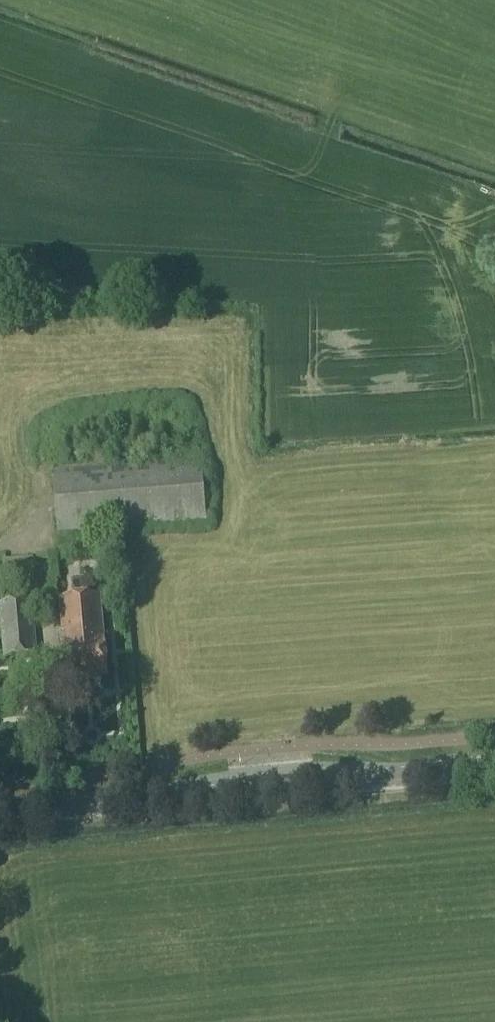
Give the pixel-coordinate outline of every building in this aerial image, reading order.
[(56,535),(205,524),(200,463),(52,474),(56,535)] [(102,642),(98,598),(59,601),(61,636),(60,636),(61,645),(62,645),(63,656),(62,657),(64,674),(65,684),(106,681),(105,670),(104,653),(102,653),(102,642)] [(36,657),(31,603),(0,606),(0,639),(2,660),(36,657)]
